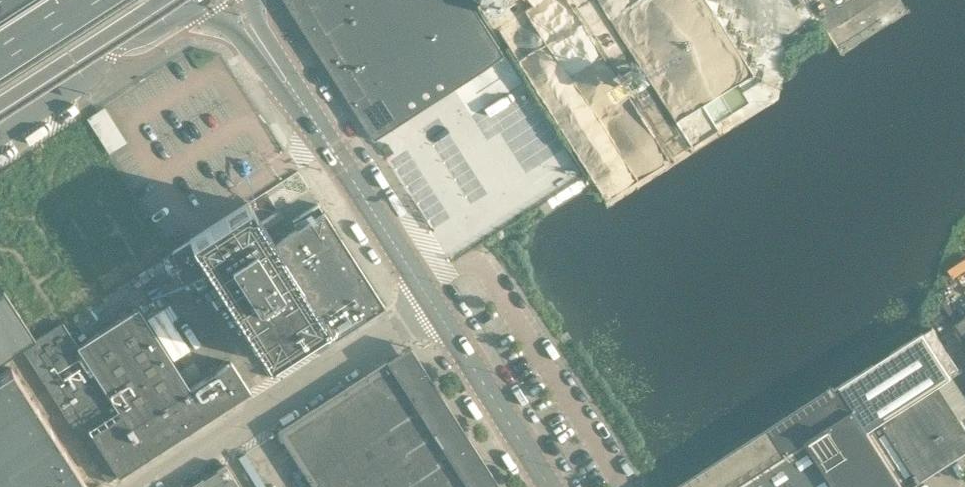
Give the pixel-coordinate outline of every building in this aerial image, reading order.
[(373,140),(407,118),(397,102),(443,72),(453,88),(504,56),(468,0),(283,0),(373,140)] [(505,0),(480,0),(487,11),(505,0)] [(908,11),(902,0),(851,0),(838,7),(847,23),(834,30),(840,43),(875,23),(878,28),(908,11)] [(383,143),(412,193),(432,182),(402,131),(383,143)] [(383,305),(318,204),(292,220),(297,228),(273,243),(257,219),(248,204),(247,202),(189,240),(210,271),(268,361),(325,325),(333,338),(383,305)] [(555,233),(563,233),(563,225),(555,225),(555,233)] [(210,271),(189,240),(171,251),(171,252),(191,283),(210,271)] [(136,308),(131,311),(115,287),(34,339),(21,348),(107,481),(117,475),(118,476),(249,391),(230,362),(189,388),(136,308)] [(21,348),(34,339),(2,289),(0,290),(0,361),(21,348)] [(955,323),(964,338),(964,317),(955,323)] [(958,367),(932,326),(839,385),(868,430),(880,422),(879,420),(883,418),(884,419),(938,384),(952,376),(950,372),(958,367)] [(409,345),(276,431),(312,486),(498,486),(499,486),(409,345)] [(10,367),(0,373),(0,486),(88,486),(10,367)] [(938,384),(884,419),(883,418),(879,420),(880,422),(868,430),(905,486),(907,486),(918,480),(919,481),(964,451),(964,426),(938,384)] [(868,430),(839,385),(680,486),(905,486),(868,430)] [(224,464),(189,486),(239,486),(224,464)]
